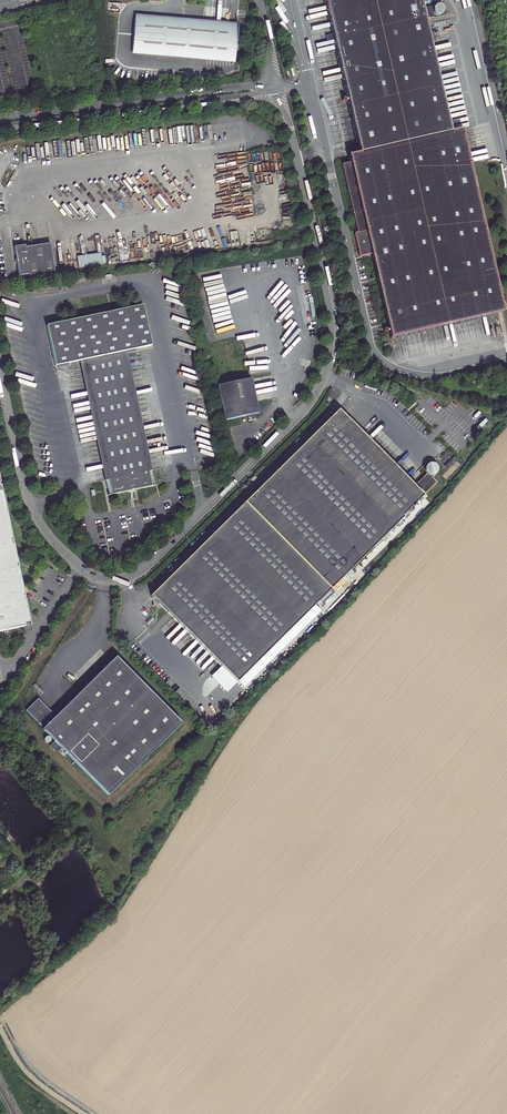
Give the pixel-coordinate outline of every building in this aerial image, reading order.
[(330,35),(323,36),(325,41),(330,40),(358,153),(345,156),(346,163),(338,165),(355,234),(363,232),(387,339),(501,313),(459,130),(448,133),(422,20),(431,18),(427,6),(420,8),(418,0),(322,0),(330,35)] [(134,19),(131,54),(234,63),(237,28),(134,19)] [(29,245),(16,246),(21,279),(51,274),(47,244),(29,247),(29,245)] [(104,264),(102,252),(76,256),(78,268),(104,264)] [(78,317),(44,324),(54,365),(82,359),(110,494),(151,485),(123,351),(151,345),(142,303),(110,310),(109,304),(76,311),(78,317)] [(251,380),(217,387),(224,422),(247,418),(249,423),(253,422),(255,419),(255,416),(259,415),(251,380)] [(423,495),(338,409),(150,597),(236,683),(403,517),(402,516),(423,495)] [(415,484),(425,493),(436,481),(432,477),(433,475),(434,474),(436,473),(437,472),(437,470),(438,468),(437,466),(436,464),(434,463),(433,462),(431,462),(429,462),(427,463),(426,464),(425,466),(425,468),(425,470),(425,472),(426,473),(415,484)] [(29,626),(0,494),(0,632),(29,626)] [(38,701),(26,712),(43,731),(41,732),(53,743),(49,748),(54,754),(59,750),(106,799),(180,727),(116,660),(83,692),(80,695),(59,714),(55,719),(38,701)]
